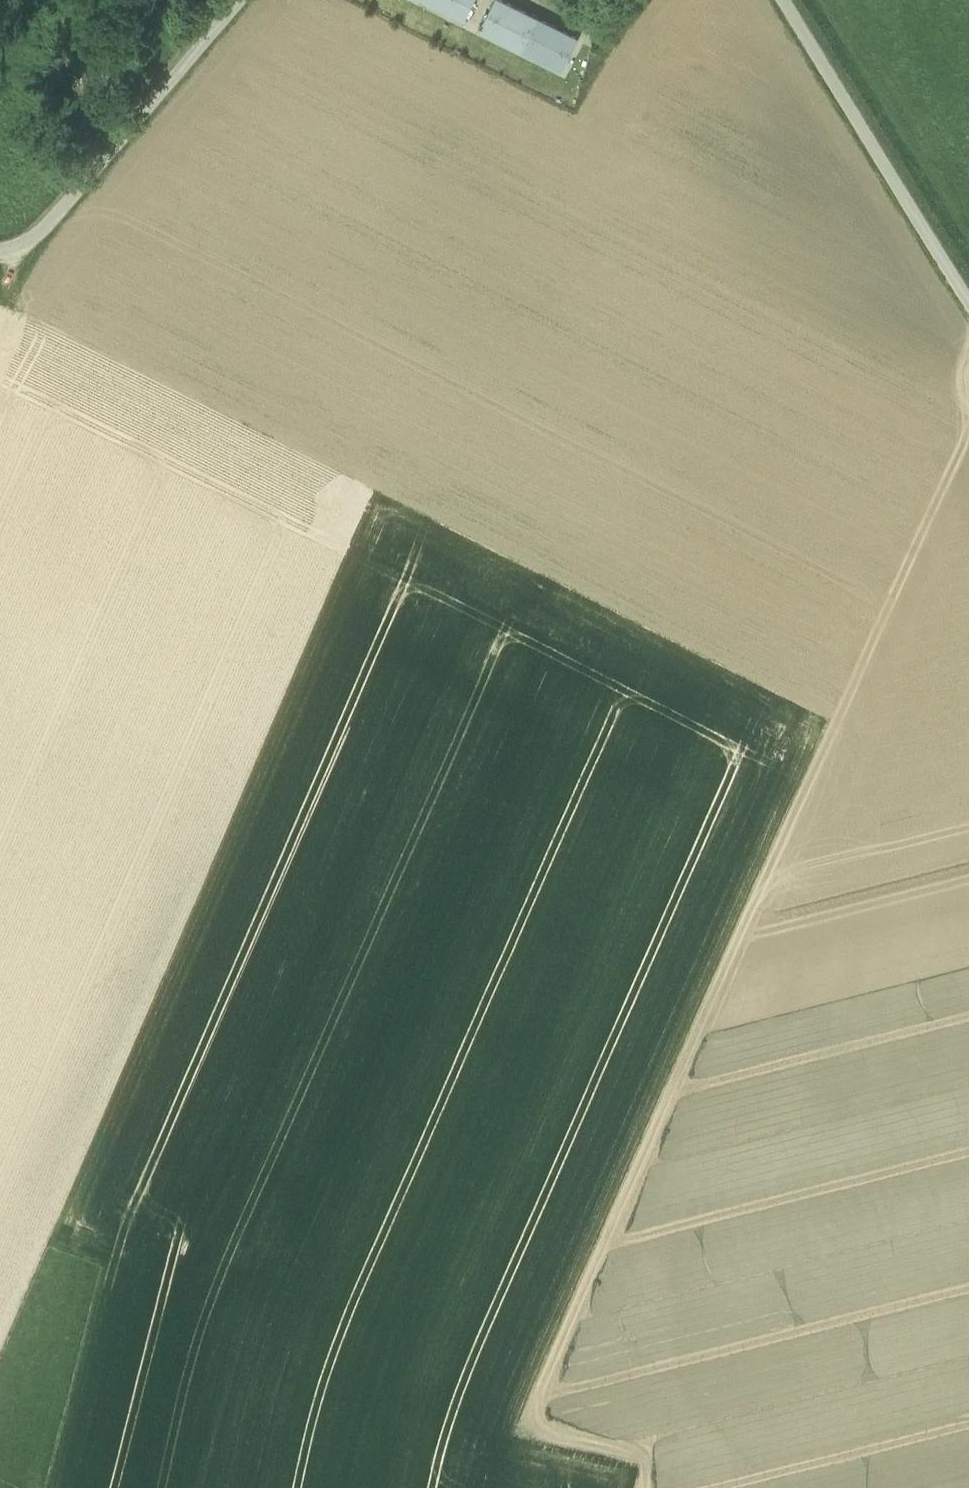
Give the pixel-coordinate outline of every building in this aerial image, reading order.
[(460,20),(470,0),(421,0),(460,20)] [(505,0),(497,0),(480,32),(560,73),(578,38),(505,0)]
